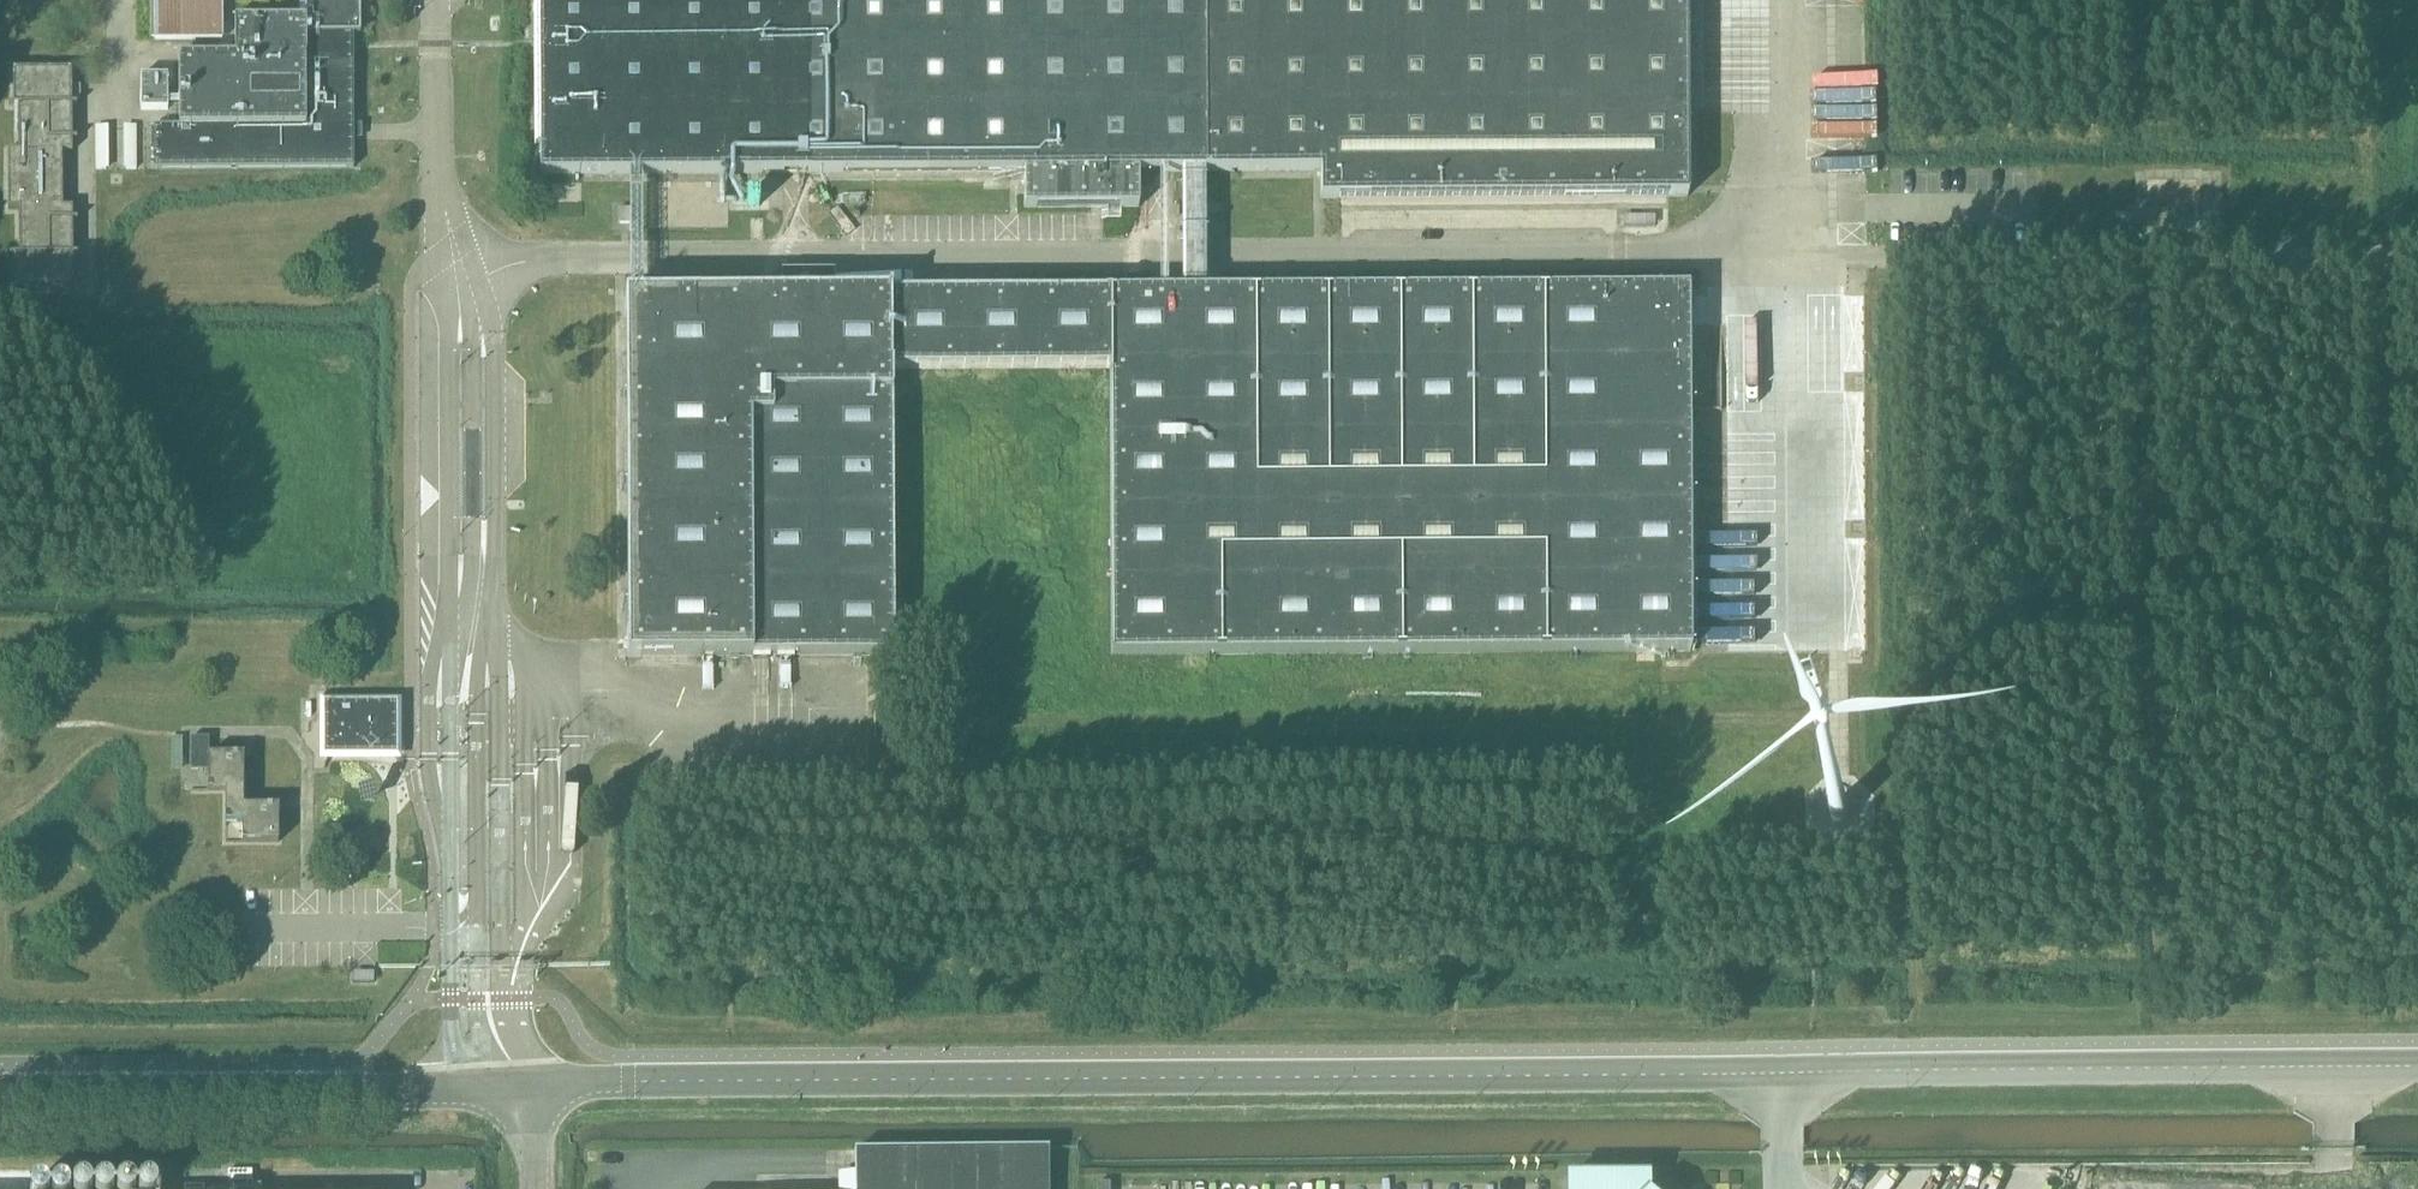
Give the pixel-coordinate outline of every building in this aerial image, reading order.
[(222,40),(222,0),(149,0),(150,40),(222,40)] [(154,126),(154,169),(353,168),(353,140),(353,124),(353,48),(353,44),(353,41),(353,34),(360,34),(360,0),(304,0),(304,12),(304,20),(236,20),(234,20),(234,55),(178,56),(178,126),(154,126)] [(540,175),(1025,173),(1025,209),(1138,209),(1138,172),(1321,171),(1321,198),(1687,197),(1686,113),(1686,0),(539,0),(540,175)] [(15,290),(73,290),(73,255),(77,255),(77,253),(73,253),(73,221),(77,220),(77,219),(72,219),(72,207),(63,207),(63,152),(72,152),(72,140),(77,140),(77,139),(72,139),(72,106),(76,106),(76,104),(72,104),(71,70),(13,70),(13,105),(9,105),(9,106),(18,106),(18,150),(8,150),(8,210),(19,209),(19,253),(9,254),(9,255),(14,255),(15,290)] [(139,110),(167,110),(167,77),(139,77),(139,110)] [(1690,434),(1689,288),(835,292),(834,273),(782,273),(782,293),(625,294),(628,657),(893,656),(892,369),(1109,368),(1111,655),(1690,651),(1690,650),(1694,650),(1693,434),(1690,434)] [(358,707),(324,707),(324,755),(379,755),(379,743),(389,743),(396,736),(396,714),(389,707),(376,707),(376,702),(358,702),(358,707)] [(277,841),(277,807),(242,806),(243,755),(208,755),(208,738),(191,738),(191,770),(207,770),(207,790),(225,790),(224,822),(242,822),(242,841),(277,841)] [(171,741),(171,772),(181,772),(181,741),(171,741)] [(354,986),(372,986),(372,975),(354,975),(354,986)] [(854,1152),(854,1188),(1048,1188),(1048,1150),(854,1151),(854,1152)] [(1648,1177),(1568,1178),(1568,1188),(1648,1188),(1648,1177)]
